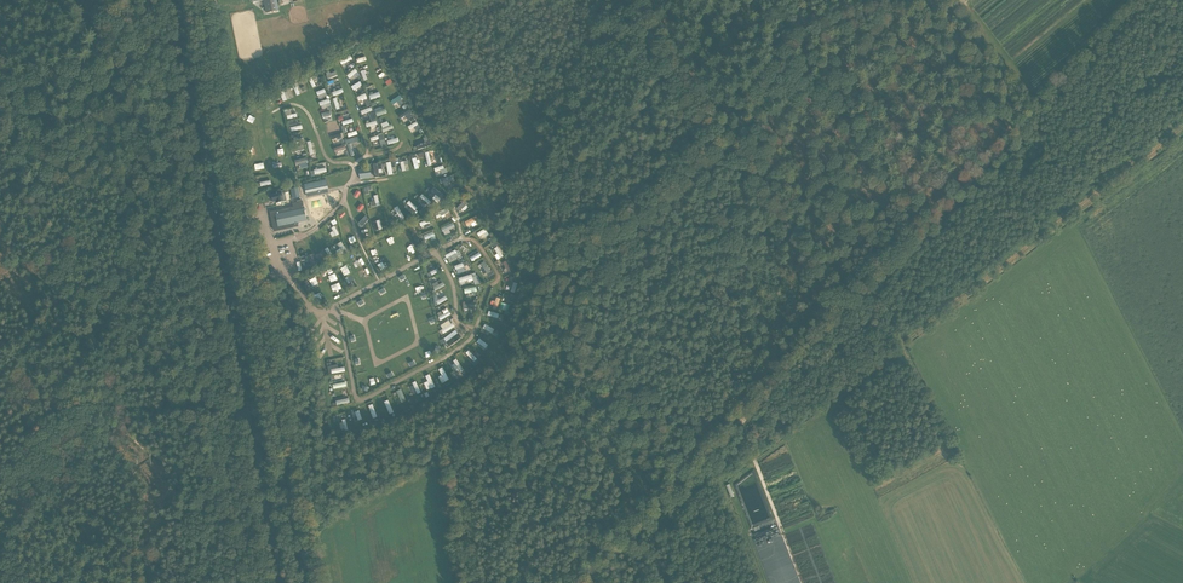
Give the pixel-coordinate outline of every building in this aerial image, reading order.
[(266,13),(279,10),(277,0),(252,0),(253,2),(264,0),(266,13)] [(355,56),(358,64),(365,62),(363,54),(355,56)] [(349,57),(342,64),(345,67),(353,61),(349,57)] [(323,71),(324,74),(327,73),(328,77),(334,76),(332,71),(336,70),(335,68),(323,71)] [(347,75),(350,78),(354,76),(356,78),(360,75),(355,69),(347,75)] [(360,71),(364,81),(369,79),(365,69),(360,71)] [(312,89),(317,87),(315,83),(318,81),(317,76),(309,79),(312,89)] [(354,90),(363,85),(360,81),(352,86),(354,90)] [(366,89),(373,97),(376,94),(369,86),(366,89)] [(324,88),(317,92),(320,99),(328,95),(324,88)] [(280,93),(284,101),(291,99),(287,90),(280,93)] [(357,96),(359,101),(368,98),(366,93),(357,96)] [(319,102),(321,108),(332,105),(330,98),(319,102)] [(401,98),(393,101),(395,108),(403,106),(401,98)] [(369,99),(360,101),(361,108),(370,107),(369,99)] [(266,107),(262,107),(262,108),(258,108),(258,114),(263,113),(262,110),(270,109),(269,103),(266,103),(266,107)] [(362,110),(365,117),(373,114),(371,107),(362,110)] [(400,115),(403,118),(411,112),(409,109),(400,115)] [(287,116),(289,122),(298,120),(297,114),(287,116)] [(249,116),(247,123),(254,125),(256,119),(249,116)] [(416,122),(408,127),(411,132),(414,131),(417,136),(420,134),(418,131),(421,129),(419,126),(416,122)] [(349,129),(350,132),(347,133),(349,137),(358,134),(356,127),(349,129)] [(334,148),(336,151),(347,147),(345,143),(334,148)] [(351,156),(355,155),(354,151),(357,150),(356,144),(349,146),(351,156)] [(298,164),(300,171),(309,168),(307,162),(298,164)] [(311,171),(312,177),(328,173),(325,164),(317,166),(318,170),(311,171)] [(371,178),(370,168),(359,170),(360,180),(371,178)] [(304,185),(306,194),(328,189),(327,181),(304,185)] [(298,188),(291,189),(293,199),(300,198),(298,188)] [(438,201),(442,198),(436,189),(432,192),(438,201)] [(283,202),(287,201),(285,193),(288,193),(288,190),(281,191),(282,194),(272,196),(272,197),(271,197),(272,201),(273,202),(276,201),(277,204),(283,202)] [(420,197),(429,206),(432,203),(423,194),(420,197)] [(459,212),(468,205),(463,199),(455,207),(459,212)] [(409,200),(407,203),(415,211),(418,208),(409,200)] [(307,221),(302,201),(292,203),(293,206),(269,212),(272,224),(275,224),(275,225),(297,221),(298,223),(307,221)] [(320,201),(312,203),(313,209),(322,207),(320,201)] [(396,217),(402,213),(398,206),(392,210),(396,217)] [(442,218),(438,220),(440,224),(450,219),(446,213),(440,216),(442,218)] [(422,230),(432,228),(430,220),(420,222),(422,230)] [(478,222),(475,223),(474,221),(465,223),(467,229),(473,227),(473,229),(480,227),(478,222)] [(443,227),(444,233),(455,230),(453,224),(443,227)] [(336,237),(340,234),(335,226),(331,228),(336,237)] [(486,232),(477,236),(481,244),(489,240),(486,232)] [(300,254),(308,250),(305,243),(297,247),(300,254)] [(498,265),(504,262),(498,251),(495,253),(498,259),(495,260),(498,265)] [(462,258),(460,253),(457,254),(456,252),(446,255),(449,263),(462,258)] [(474,265),(482,260),(479,253),(470,259),(474,265)] [(458,275),(466,272),(465,269),(469,268),(467,264),(455,268),(458,275)] [(479,269),(485,280),(492,277),(485,265),(479,269)] [(509,278),(512,276),(508,265),(504,266),(509,278)] [(437,268),(430,272),(432,277),(440,273),(437,268)] [(459,280),(461,287),(469,284),(468,283),(473,281),(471,274),(460,278),(460,280),(459,280)] [(349,283),(355,280),(352,275),(347,278),(349,283)] [(407,284),(419,279),(417,275),(405,280),(407,284)] [(317,278),(311,280),(313,290),(319,288),(317,278)] [(442,280),(432,285),(436,292),(445,287),(442,280)] [(407,285),(410,295),(422,291),(418,281),(407,285)] [(333,287),(335,293),(342,291),(340,285),(333,287)] [(367,297),(361,300),(364,308),(370,305),(367,297)] [(439,306),(448,302),(446,297),(436,302),(439,306)] [(352,311),(358,306),(355,302),(349,307),(352,311)] [(439,319),(441,323),(451,317),(448,311),(441,314),(443,317),(439,319)] [(449,323),(441,328),(443,332),(441,333),(443,338),(456,331),(453,326),(451,327),(449,323)] [(456,333),(444,342),(447,345),(458,336),(456,333)] [(334,392),(347,391),(346,382),(333,383),(334,392)] [(397,394),(402,405),(406,403),(401,392),(397,394)] [(390,418),(395,416),(389,402),(384,404),(390,418)] [(373,421),(378,419),(373,406),(369,407),(373,421)]
